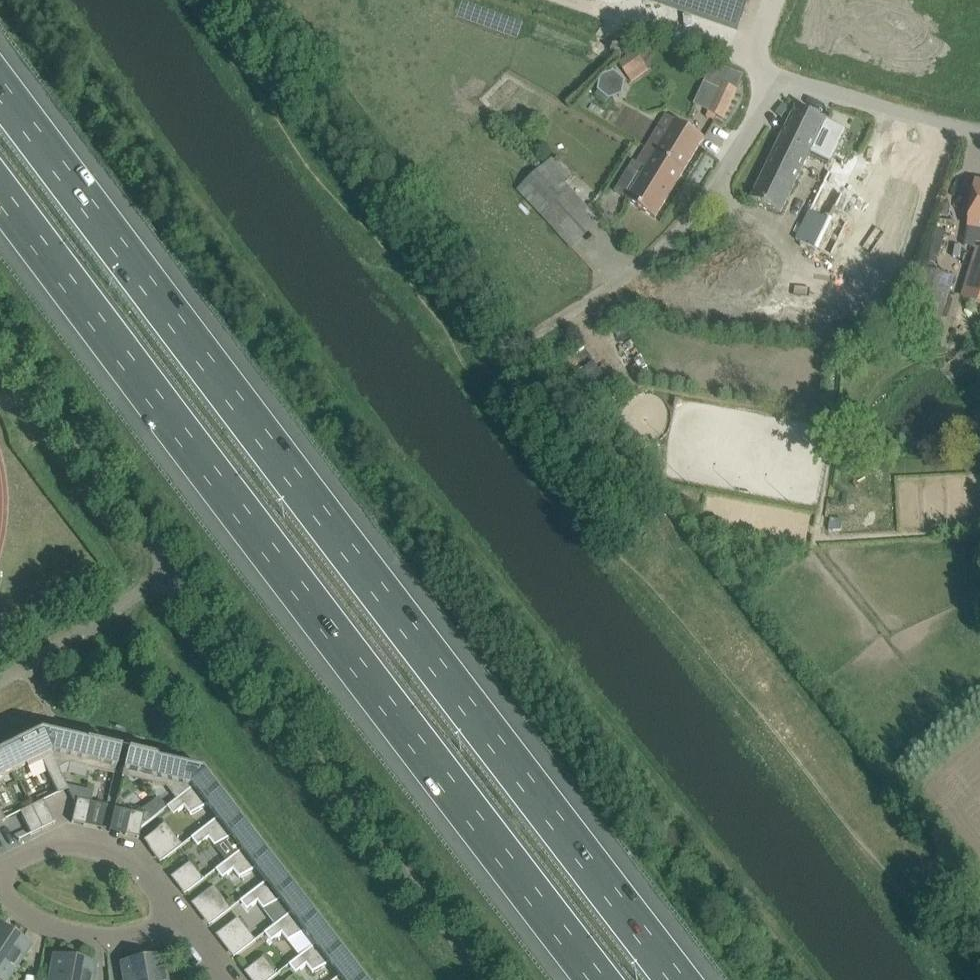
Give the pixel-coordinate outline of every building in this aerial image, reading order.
[(752,0),(648,0),(745,27),(752,0)] [(626,75),(644,65),(636,52),(619,62),(626,75)] [(723,115),(734,91),(699,74),(687,99),(723,115)] [(796,106),(751,199),(780,213),(825,120),(796,106)] [(655,217),(655,218),(704,138),(667,115),(645,149),(654,154),(626,200),(655,217)] [(831,255),(866,182),(875,164),(840,147),(796,239),(831,255)] [(975,181),(967,226),(965,244),(979,247),(979,182),(975,181)] [(584,205),(570,190),(569,189),(541,214),(556,231),(584,205)] [(979,302),(979,248),(976,247),(961,296),(979,302)] [(934,339),(947,300),(954,277),(923,267),(902,328),(934,339)] [(68,789),(58,769),(57,769),(39,733),(3,751),(14,771),(25,766),(27,769),(44,760),(55,782),(52,784),(58,794),(61,793),(59,790),(65,787),(66,790),(68,789)] [(119,751),(39,733),(57,769),(58,769),(68,763),(83,767),(84,761),(115,769),(119,751)] [(14,771),(3,751),(0,752),(0,782),(3,780),(2,777),(14,771)] [(205,771),(127,753),(123,770),(154,778),(153,783),(167,786),(177,799),(193,786),(205,771)] [(218,818),(233,806),(207,772),(205,771),(193,786),(177,799),(172,803),(179,812),(185,807),(191,815),(208,805),(218,818)] [(71,822),(85,826),(90,802),(77,799),(71,822)] [(31,806),(42,829),(54,823),(54,822),(53,823),(43,801),(31,806)] [(30,835),(42,829),(31,806),(19,812),(30,834),(29,834),(30,835)] [(242,850),(257,838),(233,806),(218,818),(196,834),(203,843),(209,839),(215,846),(232,837),(242,850)] [(125,835),(138,838),(144,815),(130,811),(125,835)] [(155,849),(164,860),(183,846),(174,835),(155,849)] [(267,881),(282,869),(257,838),(242,850),(221,866),(227,875),(233,870),(239,878),(257,869),(267,881)] [(291,913),(306,901),(282,869),(267,881),(245,898),(252,907),(258,902),(264,910),(281,900),(291,913)] [(198,885),(193,879),(184,886),(188,892),(198,885)] [(231,909),(223,898),(204,912),(213,924),(231,909)] [(316,945),(331,933),(306,901),(291,913),(269,929),(276,938),(282,934),(288,941),(306,932),(316,945)] [(0,979),(2,979),(5,979),(7,978),(25,951),(28,947),(24,944),(0,928),(0,979)] [(256,941),(247,930),(228,944),(237,955),(256,941)] [(340,976),(355,964),(331,933),(316,945),(294,961),(301,970),(307,965),(313,973),(330,964),(340,976)] [(93,970),(92,970),(93,965),(89,964),(59,958),(59,959),(55,958),(54,962),(53,962),(50,979),(91,979),(93,970)] [(162,962),(162,963),(161,958),(157,959),(157,958),(127,964),(122,965),(123,969),(125,979),(165,979),(162,962)] [(355,964),(340,976),(335,979),(367,979),(355,964)]
